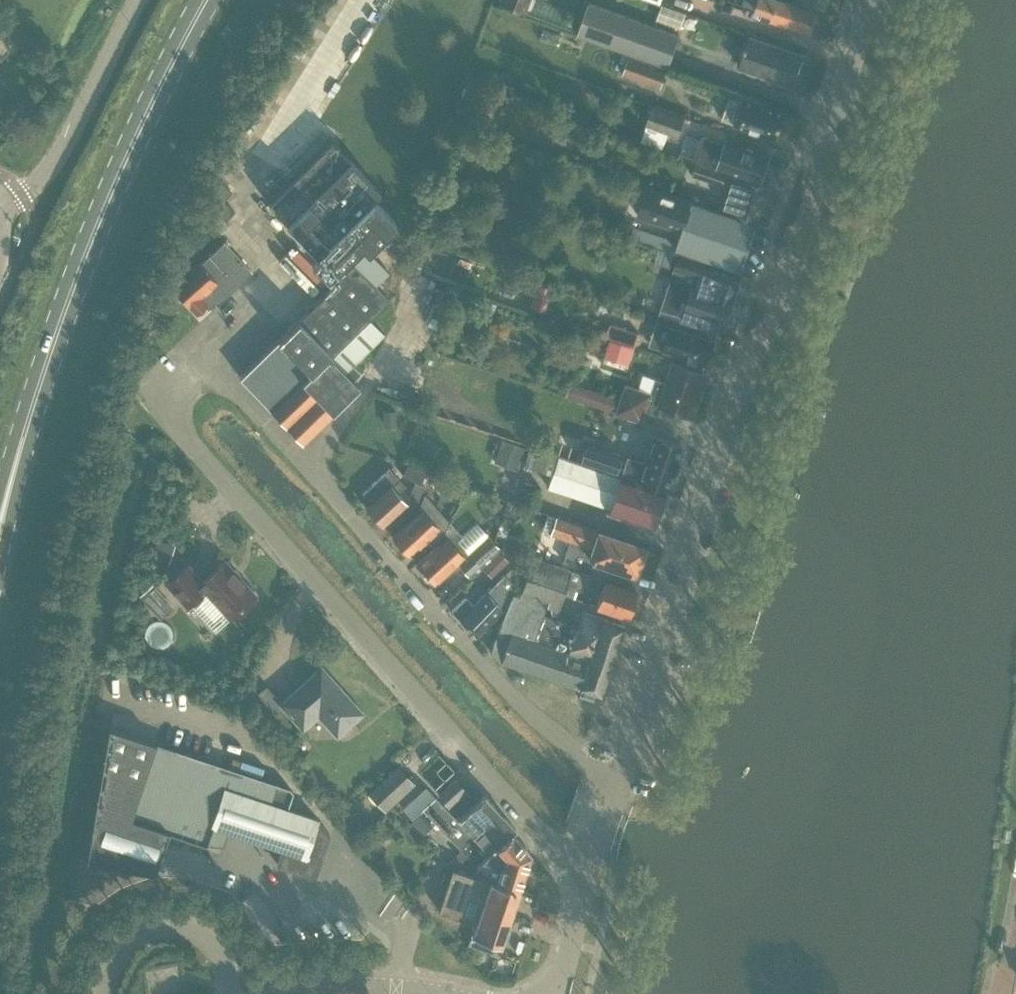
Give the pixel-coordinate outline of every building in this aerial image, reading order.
[(502,4),(527,14),(532,0),(504,0),(502,4)] [(771,17),(813,30),(819,11),(784,0),(746,0),(746,1),(774,10),(771,17)] [(826,10),(829,0),(793,0),(826,10)] [(578,35),(621,50),(669,67),(680,34),(590,1),(578,35)] [(663,4),(657,19),(681,27),(686,12),(663,4)] [(751,36),(740,66),(791,84),(801,54),(751,36)] [(630,56),(623,73),(661,87),(667,69),(630,56)] [(583,83),(579,96),(595,102),(599,89),(583,83)] [(784,110),(733,92),(723,119),(775,137),(775,138),(776,138),(786,110),(784,109),(784,110)] [(649,125),(669,132),(671,133),(679,135),(685,116),(655,105),(648,124),(649,125)] [(649,125),(643,141),(665,149),(671,133),(669,132),(649,125)] [(701,138),(694,158),(697,159),(719,166),(728,169),(762,181),(770,157),(727,142),(726,143),(705,136),(701,138)] [(356,378),(366,368),(355,358),(383,331),(370,318),(389,299),(348,257),(362,243),(367,248),(396,219),(373,196),(381,189),(332,141),(269,203),(318,251),(299,269),(316,287),(319,284),(327,293),(242,377),(303,439),(360,383),(356,378)] [(697,159),(692,175),(723,185),(728,169),(719,166),(697,159)] [(736,176),(725,208),(759,220),(769,187),(736,176)] [(221,179),(215,185),(228,197),(233,191),(221,179)] [(676,252),(677,248),(742,269),(757,223),(649,187),(640,215),(683,230),(679,242),(635,227),(631,237),(676,252)] [(219,192),(211,201),(229,219),(237,210),(219,192)] [(214,298),(218,302),(253,271),(226,241),(201,263),(200,261),(173,285),(198,312),(214,298)] [(348,257),(375,284),(389,271),(367,248),(362,243),(348,257)] [(675,267),(657,319),(716,339),(720,327),(723,328),(741,273),(678,252),(678,253),(674,266),(675,267)] [(540,283),(536,294),(549,299),(553,288),(540,283)] [(638,332),(611,322),(606,335),(612,338),(632,344),(641,347),(645,336),(638,332)] [(711,352),(715,351),(717,346),(714,343),(715,341),(672,326),(665,348),(706,362),(709,355),(711,355),(711,352)] [(627,359),(632,344),(612,338),(607,352),(627,359)] [(569,391),(567,395),(618,412),(642,420),(645,410),(646,410),(658,414),(661,405),(662,405),(694,415),(708,373),(674,361),(667,381),(656,378),(644,374),(639,388),(627,384),(622,399),(571,383),(569,391)] [(396,411),(383,411),(384,422),(396,422),(396,411)] [(628,456),(622,473),(668,487),(683,445),(653,435),(644,462),(628,456)] [(501,439),(495,454),(517,462),(523,447),(501,439)] [(628,456),(586,441),(580,460),(621,474),(622,473),(628,456)] [(668,493),(621,477),(620,477),(621,474),(580,460),(579,462),(553,452),(530,445),(524,464),(552,474),(548,488),(599,504),(599,503),(610,507),(609,511),(657,527),(668,493)] [(408,465),(403,475),(415,480),(408,499),(418,502),(424,484),(421,483),(426,472),(408,465)] [(399,491),(407,484),(400,477),(390,467),(362,492),(372,502),(367,507),(383,524),(408,502),(399,491)] [(424,492),(413,517),(393,536),(409,554),(427,538),(434,545),(439,541),(449,520),(424,492)] [(637,571),(645,546),(598,531),(599,530),(556,517),(548,514),(543,530),(550,532),(550,533),(570,540),(563,561),(586,569),(587,568),(632,582),(635,571),(637,571)] [(465,528),(472,540),(492,528),(485,516),(465,528)] [(462,535),(449,520),(439,541),(434,545),(436,546),(417,563),(433,581),(468,551),(457,539),(462,535)] [(499,529),(496,537),(505,540),(508,532),(499,529)] [(467,574),(499,546),(488,533),(471,548),(474,552),(460,565),(467,574)] [(506,544),(482,565),(493,577),(517,556),(506,544)] [(558,555),(529,545),(526,552),(536,556),(555,563),(558,555)] [(522,595),(521,598),(546,607),(557,611),(563,594),(627,616),(636,587),(583,570),(582,573),(572,569),(555,563),(536,556),(522,595)] [(188,564),(166,584),(187,608),(191,604),(215,630),(229,618),(229,619),(250,599),(255,599),(257,597),(257,592),(255,589),(251,589),(225,560),(202,579),(188,564)] [(465,596),(451,610),(477,635),(503,608),(502,607),(510,599),(506,596),(514,583),(505,573),(486,591),(474,604),(465,596)] [(160,618),(173,607),(153,584),(140,594),(160,618)] [(503,620),(492,651),(501,661),(579,688),(580,685),(600,692),(601,692),(624,624),(582,610),(577,625),(576,628),(572,627),(573,624),(543,614),(546,607),(521,598),(522,595),(514,592),(503,620)] [(303,727),(319,713),(338,734),(361,713),(322,668),(282,703),(303,727)] [(290,787),(109,727),(87,862),(156,874),(170,831),(207,844),(213,825),(284,848),(279,863),(316,875),(330,832),(318,817),(288,807),(293,791),(290,787)] [(398,765),(369,792),(382,807),(412,780),(398,765)] [(454,779),(439,793),(448,803),(464,789),(454,779)] [(425,785),(402,807),(413,818),(424,808),(446,832),(468,856),(476,864),(485,874),(483,879),(454,870),(441,910),(476,921),(473,933),(502,942),(530,851),(531,850),(512,830),(515,827),(485,795),(455,823),(449,817),(453,814),(436,796),(425,785)] [(419,813),(410,822),(421,833),(430,825),(419,813)] [(381,819),(369,831),(376,839),(389,827),(381,819)]
